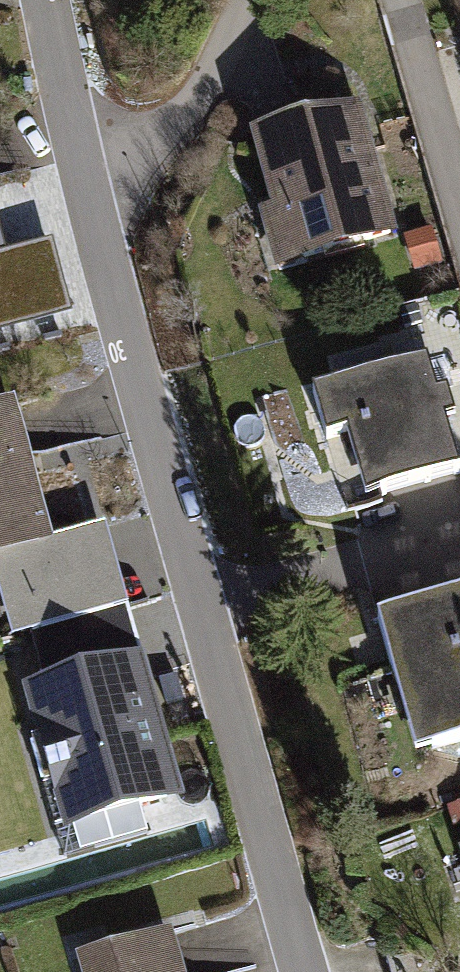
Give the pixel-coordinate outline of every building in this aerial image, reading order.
[(391,230),(355,98),(242,129),(278,261),(391,230)] [(42,304),(24,227),(0,233),(0,314),(42,304)] [(451,466),(424,351),(303,380),(314,428),(347,420),(363,487),(451,466)] [(15,386),(0,390),(0,593),(3,602),(69,584),(15,386)] [(373,610),(412,743),(459,729),(459,585),(373,610)] [(116,609),(20,636),(34,687),(16,692),(56,833),(170,802),(116,609)] [(450,844),(459,883),(459,841),(450,844)] [(173,922),(68,947),(74,971),(185,971),(173,922)]
